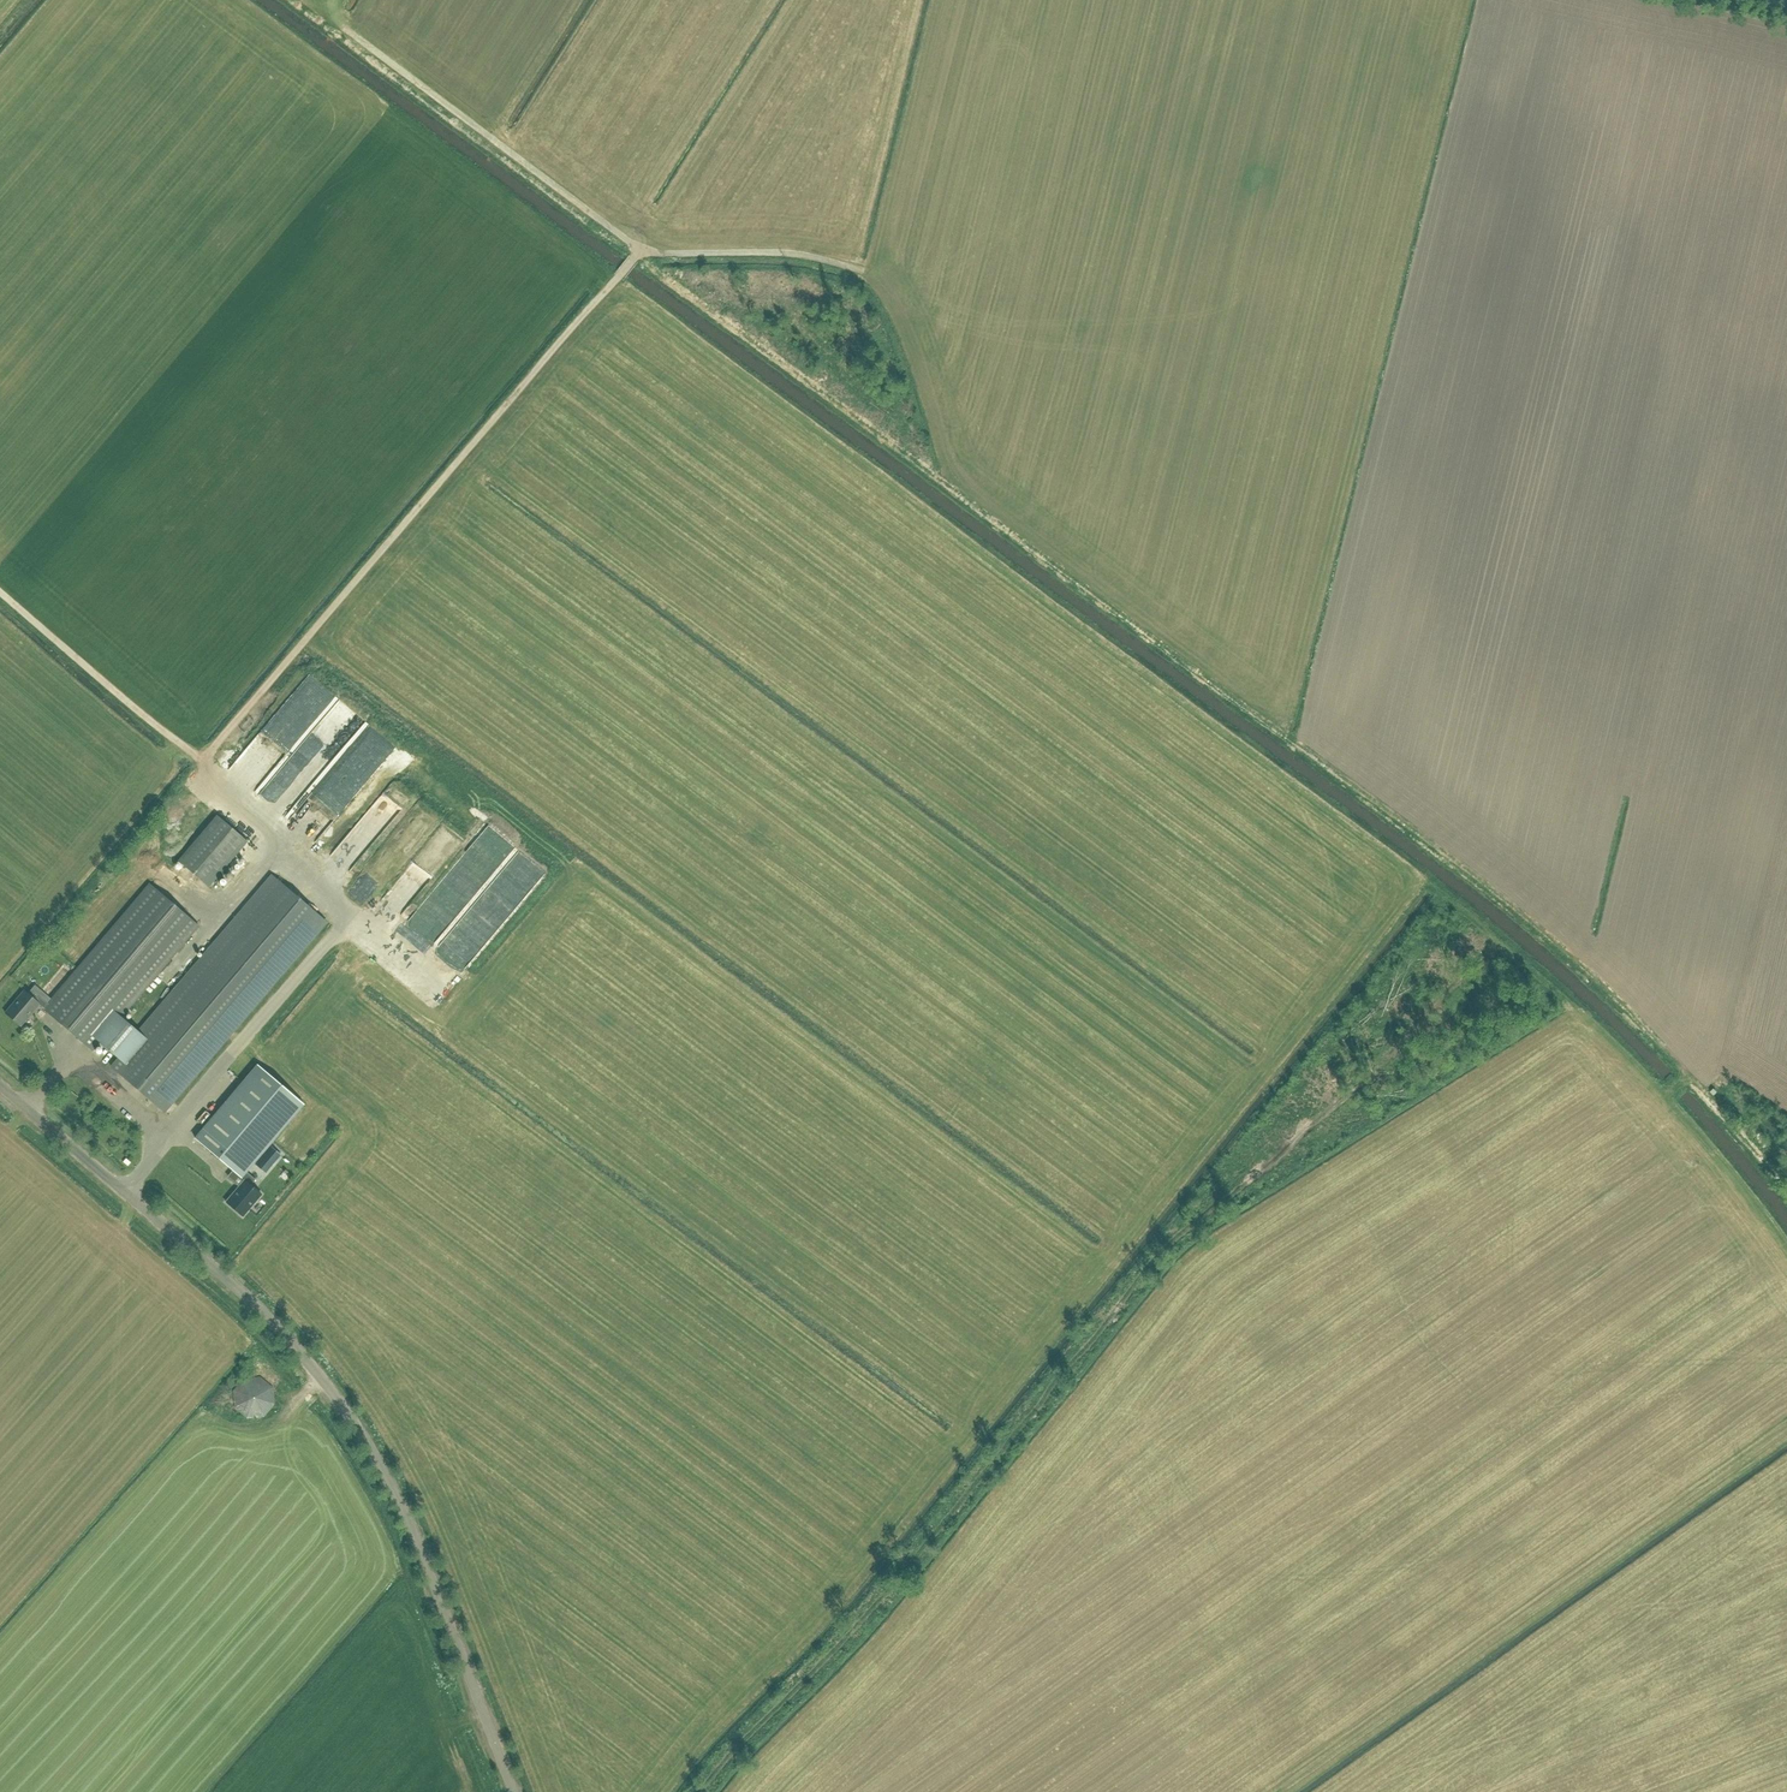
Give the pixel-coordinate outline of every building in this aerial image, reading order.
[(304,752),(310,757),(334,731),(324,722),(322,725),(317,720),(291,748),(300,756),(304,752)] [(336,781),(360,755),(345,741),(321,767),(336,781)] [(361,778),(344,795),(356,807),(386,779),(372,765),(360,777),(361,778)] [(317,783),(314,787),(308,781),(302,789),(319,802),(328,791),(317,783)] [(384,798),(380,804),(391,811),(387,817),(391,820),(399,807),(384,798)] [(343,825),(328,811),(308,833),(323,847),(343,825)] [(177,861),(208,887),(247,842),(216,815),(177,861)] [(451,831),(381,898),(396,912),(465,846),(451,831)] [(198,926),(149,884),(47,1003),(38,996),(35,1000),(23,990),(5,1013),(20,1026),(39,1005),(43,1008),(92,1051),(99,1042),(119,1059),(111,1067),(166,1113),(330,920),(275,874),(141,1033),(121,1017),(198,926)] [(389,980),(396,984),(401,975),(394,971),(389,980)] [(195,1138),(240,1177),(246,1171),(303,1104),(257,1065),(195,1138)] [(271,1147),(263,1156),(272,1164),(280,1155),(271,1147)] [(240,1177),(244,1181),(226,1202),(242,1216),(261,1194),(250,1185),(255,1179),(246,1171),(240,1177)] [(274,1388),(261,1377),(244,1379),(234,1392),(236,1409),(249,1419),(265,1418),(275,1405),(274,1388)]
